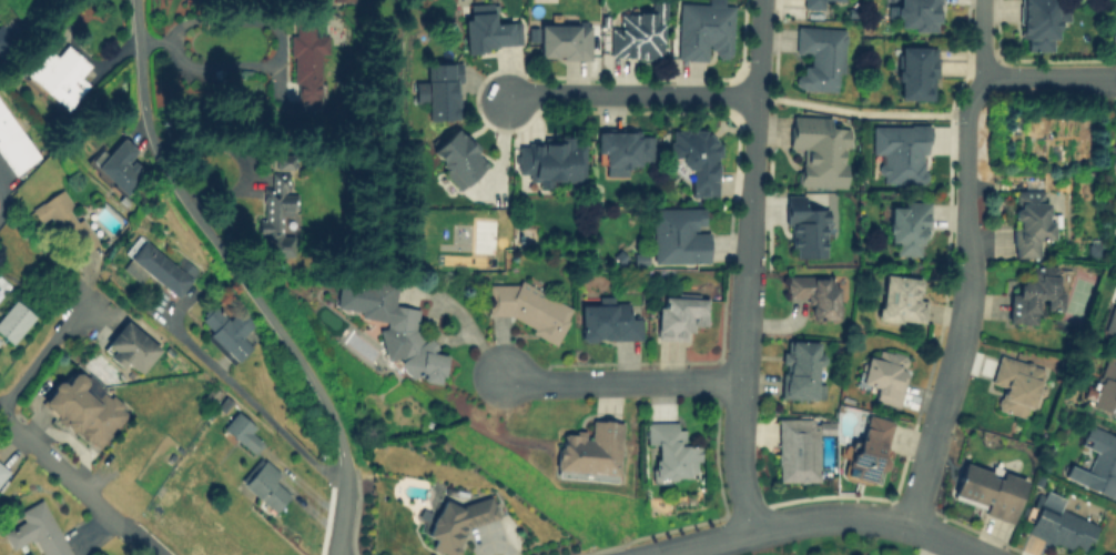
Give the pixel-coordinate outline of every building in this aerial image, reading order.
[(608,58),(663,58),(663,0),(649,0),(649,12),(619,11),(619,24),(609,23),(608,58)] [(674,59),(710,60),(710,58),(730,59),(732,4),(722,4),(722,0),(707,0),(707,3),(678,2),(674,59)] [(800,9),(822,9),(822,0),(846,1),(846,0),(800,0),(800,9)] [(937,30),(938,0),(897,0),(896,4),(887,4),(886,16),(897,16),(896,30),(937,30)] [(1019,50),(1053,50),(1054,21),(1066,21),(1067,6),(1055,6),(1055,0),(1019,0),(1019,50)] [(464,49),(519,48),(519,20),(494,21),(493,2),(463,2),(464,49)] [(292,99),(322,99),(322,18),(292,18),(292,99)] [(537,59),(589,59),(589,22),(537,22),(537,59)] [(843,28),(794,24),(793,52),(804,53),(803,72),(792,71),(791,89),(840,91),(843,28)] [(16,43),(0,25),(0,57),(16,43)] [(45,47),(22,74),(65,110),(88,83),(80,75),(90,63),(64,42),(54,54),(45,47)] [(896,99),(934,99),(934,46),(896,46),(896,99)] [(459,118),(459,61),(425,62),(425,80),(413,80),(413,102),(425,102),(425,119),(459,118)] [(0,98),(0,157),(11,174),(38,157),(0,98)] [(845,186),(848,128),(831,128),(832,115),(789,114),(787,148),(800,148),(799,185),(845,186)] [(927,183),(929,123),(870,123),(870,153),(881,153),(881,182),(927,183)] [(476,154),(481,150),(457,124),(425,154),(458,189),(485,164),(476,154)] [(668,128),(668,155),(679,155),(679,168),(689,168),(689,195),(716,195),(717,139),(708,139),(709,129),(668,128)] [(651,162),(652,130),(595,129),(595,154),(605,154),(603,174),(628,175),(628,162),(651,162)] [(1107,169),(1115,170),(1115,130),(1107,169)] [(126,158),(133,150),(115,133),(88,164),(120,193),(141,171),(126,158)] [(585,181),(585,137),(558,138),(558,142),(516,142),(516,173),(527,172),(527,181),(585,181)] [(266,256),(293,256),(293,233),(283,233),(283,218),(295,218),(295,191),(290,191),(290,155),(276,155),(276,170),(270,170),(270,188),(263,188),(263,218),(255,218),(255,241),(267,241),(266,256)] [(74,258),(98,242),(61,186),(29,209),(39,223),(48,216),(74,258)] [(1011,189),(1011,256),(1037,256),(1037,239),(1047,239),(1047,190),(1011,189)] [(825,256),(824,208),(805,208),(805,194),(785,194),(787,256),(825,256)] [(887,242),(894,243),(894,253),(925,254),(925,200),(887,200),(887,242)] [(651,262),(708,261),(708,230),(697,230),(697,223),(707,223),(706,206),(651,208),(651,262)] [(138,234),(123,252),(130,259),(122,268),(139,282),(146,273),(175,296),(191,278),(138,234)] [(1006,321),(1034,323),(1035,309),(1059,310),(1062,287),(1054,286),(1055,265),(1023,263),(1022,289),(1008,287),(1006,321)] [(919,276),(881,273),(875,319),(924,324),(926,299),(916,297),(919,276)] [(836,319),(836,275),(785,274),(784,296),(806,296),(806,319),(836,319)] [(358,316),(383,320),(379,341),(382,356),(399,360),(403,376),(418,374),(419,380),(433,382),(439,381),(445,354),(435,352),(433,340),(418,336),(416,321),(417,314),(416,307),(392,303),(395,289),(394,283),(364,278),(358,316)] [(486,283),(486,314),(507,314),(531,325),(531,332),(552,342),(555,342),(572,306),(518,280),(516,283),(486,283)] [(1115,336),(1115,288),(1102,331),(1115,336)] [(690,339),(690,325),(704,325),(706,296),(656,295),(656,337),(690,339)] [(11,343),(33,314),(13,297),(0,314),(0,334),(11,343)] [(640,339),(639,316),(626,317),(626,301),(601,301),(601,303),(578,303),(579,340),(640,339)] [(242,336),(245,332),(217,302),(200,319),(210,331),(206,333),(233,362),(251,345),(242,336)] [(134,376),(159,347),(125,317),(100,346),(134,376)] [(823,398),(823,340),(780,340),(779,397),(823,398)] [(897,406),(910,355),(876,347),(874,357),(861,355),(854,384),(875,389),(872,401),(897,406)] [(996,353),(988,383),(1001,385),(994,408),(1031,418),(1044,365),(996,353)] [(1106,356),(1087,403),(1115,414),(1115,361),(1106,356)] [(38,404),(95,452),(129,410),(75,366),(62,382),(58,379),(38,404)] [(251,434),(256,428),(236,410),(221,426),(250,452),(260,442),(251,434)] [(880,484),(893,420),(860,412),(846,477),(880,484)] [(818,481),(818,431),(832,431),(832,416),(775,416),(775,481),(818,481)] [(618,474),(621,421),(590,418),(589,432),(558,430),(555,470),(618,474)] [(687,478),(687,471),(699,471),(698,444),(681,445),(681,421),(643,421),(645,443),(652,443),(653,480),(687,478)] [(1115,489),(1115,435),(1087,424),(1079,444),(1094,450),(1086,471),(1067,464),(1062,477),(1113,497),(1115,489)] [(277,472),(263,458),(241,483),(272,512),(287,495),(271,480),(277,472)] [(1024,478),(961,460),(948,502),(1012,521),(1024,478)] [(9,468),(0,462),(0,481),(9,468)] [(42,554),(70,554),(42,497),(17,509),(22,521),(1,532),(9,548),(33,537),(42,554)] [(495,505),(493,505),(490,497),(458,506),(443,500),(425,534),(434,537),(430,547),(449,554),(455,554),(467,528),(498,518),(495,505)] [(1095,524),(1038,502),(1025,532),(1082,554),(1095,524)]
